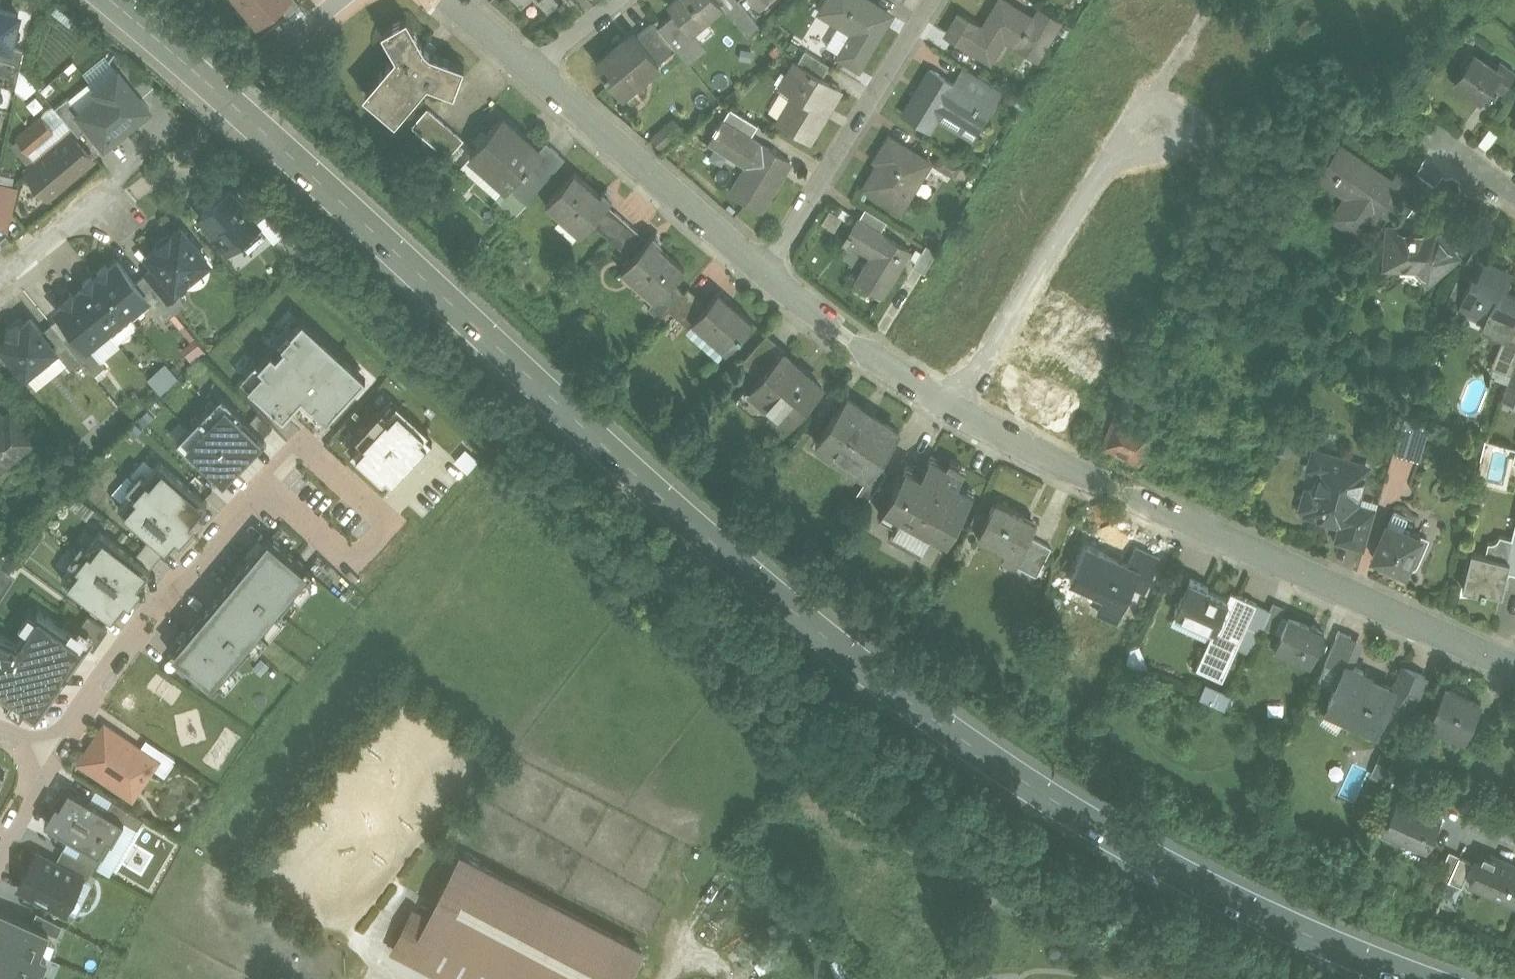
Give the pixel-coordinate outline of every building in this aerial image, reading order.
[(260,23),(288,0),(241,0),(260,23)] [(550,11),(562,1),(563,3),(566,0),(541,0),(550,11)] [(721,0),(673,0),(670,2),(677,11),(691,27),(692,27),(722,2),(721,0)] [(740,0),(736,0),(726,8),(749,34),(761,24),(740,0)] [(821,12),(854,31),(840,55),(860,67),(885,25),(870,16),(877,4),(870,0),(828,0),(821,12)] [(985,28),(961,14),(950,33),(992,58),(1005,36),(1021,45),(1024,40),(1041,51),(1054,30),(1035,18),(1005,0),(1002,0),(985,28)] [(0,7),(0,42),(12,45),(12,44),(20,12),(0,7)] [(1061,18),(1042,7),(1035,18),(1054,30),(1061,18)] [(691,27),(677,11),(660,25),(674,43),(674,42),(690,62),(709,47),(692,27),(691,27)] [(425,45),(407,14),(382,28),(397,53),(368,87),(400,113),(429,79),(454,89),(464,62),(429,49),(425,45)] [(656,20),(639,34),(657,57),(674,43),(660,25),(656,20)] [(636,31),(598,62),(623,93),(661,62),(657,57),(639,34),(636,31)] [(12,44),(12,45),(0,42),(0,57),(22,63),(26,48),(12,44)] [(831,64),(806,49),(798,61),(823,77),(831,64)] [(1474,50),(1455,77),(1482,97),(1493,82),(1503,90),(1514,73),(1514,71),(1501,61),(1497,66),(1474,50)] [(0,57),(0,82),(0,83),(17,87),(22,63),(0,57)] [(798,61),(797,61),(782,86),(796,95),(779,122),(811,141),(842,88),(823,77),(798,61)] [(83,62),(62,80),(71,90),(92,72),(83,62)] [(122,66),(106,78),(120,94),(102,109),(88,93),(73,106),(108,148),(156,107),(122,66)] [(961,86),(932,69),(905,113),(930,129),(939,115),(974,137),(1002,92),(966,70),(966,71),(969,73),(961,86)] [(62,80),(45,95),(57,109),(74,95),(71,90),(62,80)] [(759,124),(732,107),(725,119),(752,135),(759,124)] [(464,139),(428,108),(412,125),(449,157),(464,139)] [(43,116),(18,137),(31,153),(56,131),(43,116)] [(539,149),(502,117),(471,152),(473,153),(478,148),(500,168),(495,173),(509,185),(532,159),(540,150),(539,149)] [(725,119),(723,118),(719,125),(718,124),(715,129),(716,130),(709,142),(710,143),(713,137),(752,161),(733,191),(761,209),(784,173),(781,171),(788,159),(791,161),(792,160),(752,135),(725,119)] [(56,131),(31,153),(39,162),(30,170),(51,194),(95,158),(73,134),(65,141),(56,131)] [(931,161),(891,136),(877,159),(881,162),(866,186),(898,206),(917,175),(921,177),(931,161)] [(566,156),(547,140),(539,149),(540,150),(532,159),(550,175),(566,156)] [(1380,170),(1340,143),(1318,174),(1348,194),(1334,216),(1362,235),(1382,206),(1394,188),(1388,183),(1376,175),(1380,170)] [(532,160),(509,186),(528,202),(550,176),(532,160)] [(1398,169),(1388,183),(1394,188),(1382,206),(1390,211),(1389,213),(1390,213),(1403,193),(1413,179),(1398,169)] [(601,192),(575,170),(547,203),(548,204),(552,200),(584,228),(581,232),(582,233),(613,197),(604,189),(601,192)] [(1437,187),(1417,172),(1413,179),(1403,193),(1423,207),(1437,187)] [(0,182),(0,228),(9,230),(19,186),(0,182)] [(276,207),(249,183),(236,194),(259,221),(276,207)] [(232,189),(203,213),(230,247),(234,244),(237,247),(246,243),(253,238),(258,229),(256,226),(260,223),(259,221),(236,194),(232,189)] [(888,220),(866,207),(860,217),(860,218),(881,231),(888,220)] [(616,209),(599,228),(616,243),(633,224),(616,209)] [(912,249),(886,233),(886,234),(881,231),(860,218),(860,217),(859,217),(850,232),(849,231),(843,240),(846,242),(850,237),(875,252),(859,278),(858,277),(858,279),(884,295),(895,276),(908,254),(908,255),(909,254),(912,249)] [(633,224),(616,243),(625,250),(641,232),(633,224)] [(183,227),(150,253),(158,263),(177,286),(177,285),(209,259),(183,227)] [(1427,231),(1415,231),(1415,230),(1411,230),(1411,231),(1394,230),(1393,249),(1389,252),(1389,261),(1392,264),(1400,264),(1404,261),(1415,262),(1429,277),(1455,255),(1444,242),(1436,241),(1427,231)] [(654,233),(622,269),(623,269),(627,265),(660,294),(656,298),(657,299),(673,281),(686,266),(660,244),(663,241),(654,233)] [(938,250),(927,243),(917,259),(909,254),(908,255),(917,260),(914,264),(925,271),(938,250)] [(1487,259),(1479,276),(1474,274),(1464,297),(1476,301),(1473,307),(1488,313),(1485,320),(1507,329),(1513,332),(1514,328),(1514,291),(1504,287),(1508,277),(1510,278),(1510,277),(1507,276),(1508,274),(1508,272),(1508,270),(1507,268),(1506,267),(1487,259)] [(137,282),(119,260),(110,267),(107,264),(99,270),(102,274),(99,276),(129,313),(149,298),(149,297),(137,282)] [(177,286),(158,263),(146,273),(146,274),(168,301),(179,292),(182,290),(177,285),(177,286)] [(168,301),(146,274),(137,282),(149,297),(149,298),(158,310),(168,301)] [(129,313),(99,276),(95,278),(93,275),(85,282),(87,285),(78,292),(109,330),(129,313)] [(673,281),(657,299),(656,298),(649,305),(663,317),(671,308),(685,291),(673,281)] [(709,302),(690,285),(685,291),(671,308),(691,325),(695,321),(693,319),(709,302)] [(754,320),(719,290),(709,302),(693,319),(695,321),(698,317),(730,345),(727,348),(728,350),(754,320)] [(109,330),(78,292),(75,295),(73,292),(65,299),(67,302),(58,309),(75,329),(89,346),(90,346),(109,330)] [(187,302),(179,292),(168,301),(176,311),(187,302)] [(168,301),(158,310),(166,319),(176,311),(168,301)] [(296,400),(320,423),(367,374),(302,312),(242,376),(282,414),(296,400)] [(33,317),(1,343),(27,374),(57,349),(58,348),(44,330),(33,317)] [(66,337),(54,322),(44,330),(58,348),(57,349),(73,368),(84,359),(66,337)] [(1507,329),(1493,365),(1513,372),(1514,366),(1514,328),(1513,332),(1507,329)] [(89,346),(75,329),(66,337),(84,359),(96,374),(106,365),(90,346),(89,346)] [(786,348),(768,332),(747,356),(765,372),(783,351),(784,351),(786,348)] [(198,339),(185,349),(193,360),(206,350),(198,339)] [(784,351),(783,351),(765,372),(744,396),(758,408),(765,399),(792,422),(824,385),(784,351)] [(148,378),(163,392),(180,374),(165,360),(148,378)] [(1503,397),(1514,402),(1514,366),(1513,372),(1503,397)] [(269,434),(222,390),(178,437),(224,481),(269,434)] [(390,394),(345,445),(381,476),(384,473),(391,480),(432,434),(428,431),(430,428),(390,394)] [(865,407),(848,395),(817,441),(870,475),(870,476),(878,464),(901,430),(875,413),(876,412),(875,411),(874,412),(866,407),(867,406),(866,405),(865,407)] [(34,440),(19,422),(12,427),(0,411),(0,467),(34,440)] [(1155,429),(1118,412),(1104,443),(1141,460),(1155,429)] [(1393,453),(1420,461),(1431,424),(1404,416),(1393,453)] [(1295,432),(1283,428),(1275,451),(1288,455),(1295,432)] [(455,458),(469,469),(479,456),(466,445),(455,458)] [(1346,457),(1339,455),(1336,457),(1329,454),(1329,455),(1315,451),(1311,466),(1324,470),(1317,493),(1308,490),(1306,495),(1303,496),(1302,502),(1303,505),(1303,506),(1316,510),(1315,515),(1343,523),(1349,503),(1357,505),(1368,466),(1348,460),(1346,457)] [(923,471),(907,462),(881,511),(896,520),(891,530),(924,548),(934,529),(948,538),(975,488),(960,480),(964,472),(932,454),(923,471)] [(207,504),(157,461),(117,506),(167,549),(207,504)] [(870,475),(856,496),(867,503),(888,471),(878,464),(870,476),(870,475)] [(1027,514),(998,499),(982,531),(1010,545),(1012,542),(1022,547),(1015,563),(1017,564),(1031,536),(1037,524),(1025,519),(1027,514)] [(1357,505),(1349,503),(1343,523),(1339,538),(1362,544),(1373,510),(1357,505)] [(1429,536),(1405,526),(1404,529),(1390,523),(1375,555),(1377,556),(1377,558),(1377,560),(1378,562),(1380,564),(1382,564),(1384,565),(1387,564),(1388,563),(1389,561),(1406,568),(1412,557),(1418,560),(1429,536)] [(1472,550),(1464,586),(1481,590),(1479,594),(1485,596),(1487,588),(1502,592),(1508,569),(1514,571),(1514,528),(1508,558),(1472,550)] [(152,568),(102,530),(64,579),(114,617),(152,568)] [(1053,547),(1031,536),(1017,564),(1039,575),(1053,547)] [(266,540),(171,657),(214,692),(309,575),(266,540)] [(1130,565),(1104,553),(1105,551),(1088,544),(1074,575),(1089,582),(1088,584),(1108,592),(1100,610),(1118,619),(1134,583),(1146,588),(1160,557),(1138,547),(1130,565)] [(1209,585),(1191,577),(1176,610),(1177,611),(1178,610),(1193,617),(1193,618),(1194,617),(1214,627),(1215,628),(1228,599),(1228,598),(1207,589),(1209,585)] [(1236,597),(1230,594),(1228,598),(1228,599),(1215,628),(1214,627),(1197,666),(1224,678),(1244,632),(1257,603),(1258,602),(1238,593),(1236,597)] [(1287,606),(1274,600),(1270,609),(1263,625),(1275,631),(1287,606)] [(1257,603),(1244,632),(1257,638),(1263,625),(1270,609),(1257,603)] [(1311,626),(1291,616),(1281,638),(1292,643),(1289,649),(1312,659),(1325,630),(1312,624),(1311,626)] [(3,695),(38,720),(87,648),(42,617),(21,648),(0,640),(0,701),(3,695)] [(1353,635),(1340,629),(1328,656),(1341,661),(1353,635)] [(1372,673),(1348,663),(1330,701),(1347,708),(1345,713),(1377,727),(1383,715),(1397,722),(1421,691),(1427,677),(1405,667),(1401,675),(1393,687),(1370,677),(1372,673)] [(1205,683),(1202,697),(1228,703),(1231,689),(1205,683)] [(1482,701),(1445,685),(1430,719),(1467,735),(1482,701)] [(104,721),(76,763),(133,801),(155,767),(161,758),(143,746),(104,721)] [(148,737),(143,746),(161,758),(155,767),(168,775),(179,756),(148,737)] [(110,810),(64,784),(44,819),(87,843),(106,853),(125,818),(110,810)] [(1441,816),(1398,797),(1384,830),(1427,849),(1441,816)] [(115,801),(110,810),(125,818),(140,827),(145,818),(115,801)] [(87,843),(80,856),(95,864),(99,865),(106,853),(87,843)] [(66,848),(60,860),(89,876),(95,864),(80,856),(66,848)] [(40,850),(20,889),(69,915),(89,876),(60,860),(40,850)] [(1449,850),(1441,869),(1452,873),(1460,855),(1449,850)] [(1482,851),(1470,881),(1514,900),(1514,865),(1482,851)] [(462,855),(430,917),(415,909),(394,949),(453,978),(627,978),(643,948),(462,855)] [(1472,860),(1460,855),(1452,873),(1449,878),(1462,884),(1472,860)] [(50,954),(42,951),(51,928),(0,908),(0,978),(40,978),(50,954)]
